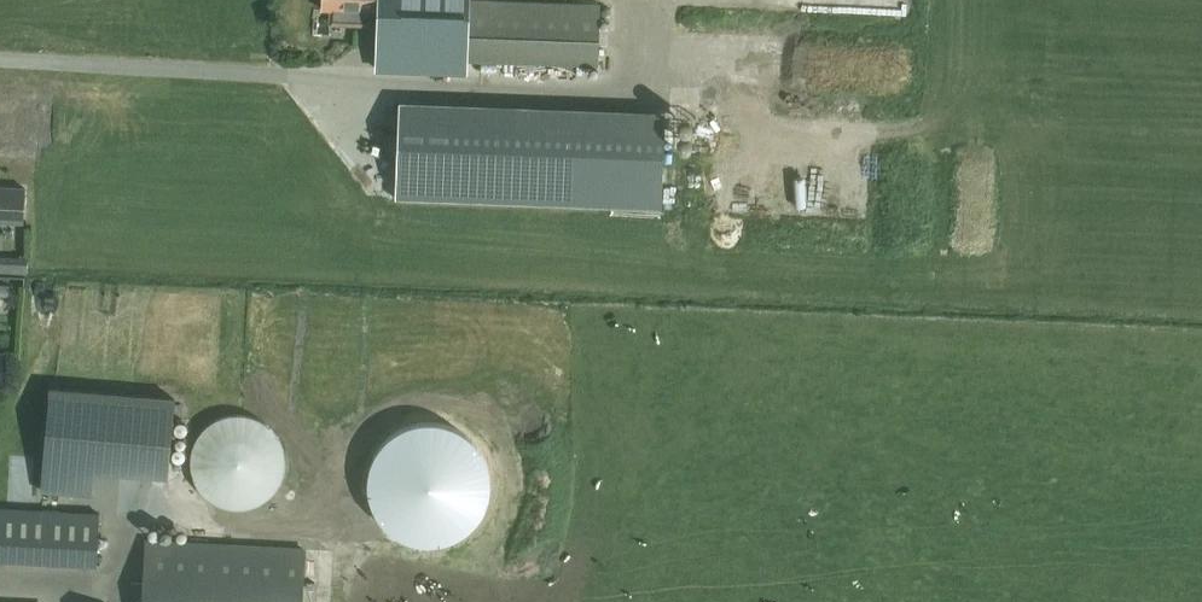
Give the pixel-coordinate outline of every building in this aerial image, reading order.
[(322,11),(332,11),(332,23),(358,24),(358,16),(377,17),(376,68),(467,72),(467,60),(598,64),(600,4),(490,0),(322,0),(322,11)] [(667,90),(523,93),(524,141),(668,138),(667,90)] [(399,105),(395,197),(445,199),(448,119),(449,106),(399,105)] [(32,150),(35,108),(0,106),(0,148),(32,150)] [(22,220),(24,185),(0,184),(0,219),(22,220)] [(19,254),(18,272),(27,272),(28,254),(19,254)] [(10,296),(11,285),(0,284),(0,296),(10,296)] [(164,459),(162,392),(46,396),(49,497),(92,496),(91,461),(164,459)] [(285,466),(285,461),(285,455),(284,451),(283,447),(282,442),(279,438),(276,433),(273,428),(270,425),(267,423),(262,420),(257,417),(254,416),(251,415),(245,414),(241,413),(236,413),(232,414),(226,415),(223,415),(218,418),(215,419),(211,422),(207,424),(203,428),(200,432),(198,435),(196,439),(194,444),(192,449),(191,453),(190,459),(190,462),(191,468),(192,472),(193,477),(195,481),(197,485),(199,489),(202,492),(205,495),(209,499),(212,500),(216,503),(220,505),(225,506),(231,508),(237,508),(240,508),(246,507),(249,507),(255,505),(259,503),(262,501),(266,499),(268,497),(273,493),(276,489),(279,485),(281,481),(283,477),(285,470),(285,466)] [(100,512),(0,507),(0,561),(97,566),(100,512)] [(304,549),(147,541),(143,601),(302,601),(304,549)]
